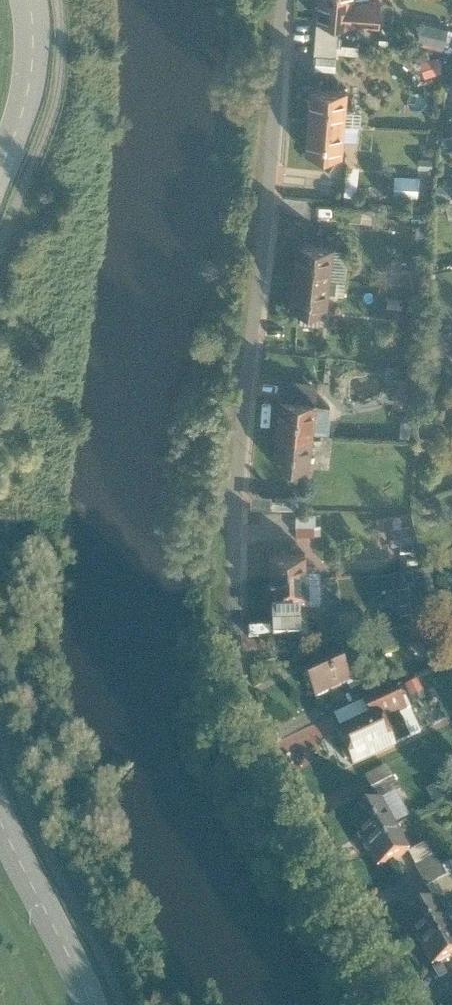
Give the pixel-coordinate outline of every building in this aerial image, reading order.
[(316,14),(353,16),(354,0),(317,0),(316,14)] [(415,38),(442,45),(448,25),(421,18),(415,38)] [(337,65),(338,20),(316,19),(315,65),(337,65)] [(309,78),(306,110),(342,113),(345,81),(309,78)] [(342,113),(306,110),(304,147),(339,150),(342,113)] [(442,129),(444,144),(451,143),(451,128),(442,129)] [(394,193),(419,194),(419,172),(394,171),(394,193)] [(360,202),(335,199),(333,215),(358,217),(360,202)] [(295,233),(291,266),(328,271),(333,238),(295,233)] [(328,271),(291,266),(286,302),(324,306),(328,271)] [(279,389),(274,421),(311,426),(315,394),(279,389)] [(311,426),(274,421),(269,457),(306,462),(311,426)] [(297,492),(271,491),(270,503),(297,504),(297,492)] [(313,508),(295,508),(294,528),(312,528),(313,508)] [(268,549),(269,582),(306,580),(305,548),(268,549)] [(306,580),(269,582),(270,614),(307,612),(306,580)] [(300,670),(315,701),(350,684),(335,654),(300,670)] [(362,703),(369,719),(379,714),(382,722),(400,715),(407,713),(395,687),(362,703)] [(336,734),(352,769),(395,749),(394,747),(410,739),(400,715),(382,722),(379,714),(369,719),(336,734)] [(386,768),(365,780),(371,791),(392,779),(386,768)] [(348,820),(362,846),(396,827),(382,802),(348,820)] [(396,827),(362,846),(377,873),(410,854),(396,827)] [(447,879),(435,858),(415,869),(426,890),(447,879)] [(403,920),(417,946),(451,927),(436,901),(403,920)] [(417,946),(432,972),(451,961),(451,930),(451,927),(417,946)]
